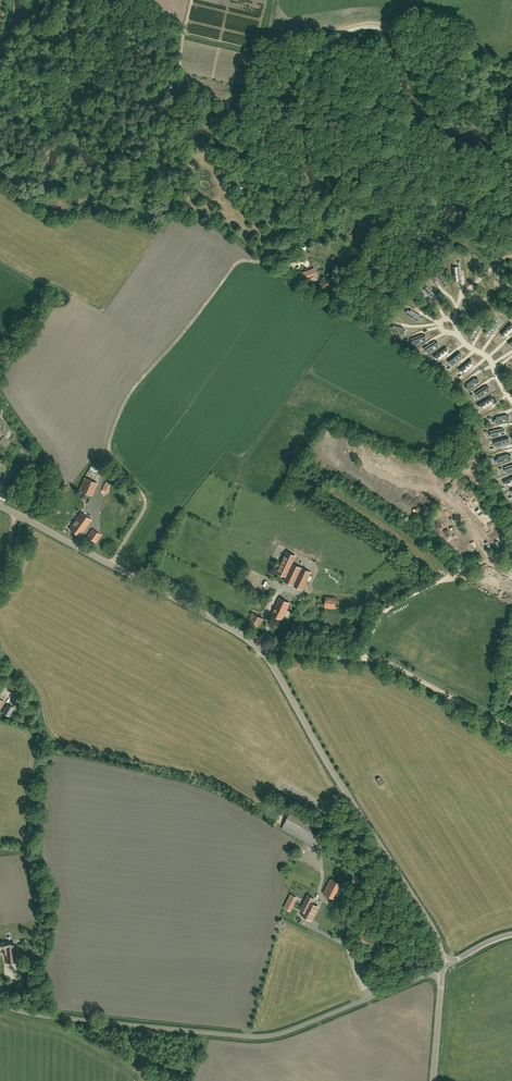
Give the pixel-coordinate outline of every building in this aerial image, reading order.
[(214,109),(211,118),(218,121),(222,112),(214,109)] [(240,169),(237,170),(237,169),(235,170),(237,172),(234,174),(239,182),(243,180),(242,179),(245,178),(240,169)] [(144,176),(142,184),(141,190),(148,192),(149,186),(146,185),(147,183),(149,184),(150,178),(144,176)] [(315,268),(304,272),(306,279),(317,275),(315,268)] [(442,286),(444,285),(445,287),(448,285),(440,272),(436,274),(438,276),(436,277),(442,286)] [(318,288),(321,292),(325,289),(327,292),(333,287),(328,281),(318,288)] [(432,299),(433,298),(435,299),(438,296),(427,286),(423,290),(432,299)] [(420,315),(411,309),(410,311),(408,309),(406,313),(419,321),(421,318),(419,317),(420,315)] [(488,335),(490,334),(491,335),(499,325),(495,321),(485,333),(488,335)] [(511,323),(501,334),(504,337),(505,336),(506,337),(511,331),(511,324),(511,323)] [(472,338),(473,337),(475,338),(482,327),(477,324),(469,336),(472,338)] [(405,330),(403,329),(404,327),(393,325),(393,327),(390,326),(389,330),(404,334),(405,330)] [(425,335),(423,336),(423,334),(411,339),(413,344),(427,339),(425,335)] [(437,342),(436,343),(435,341),(424,348),(427,353),(440,345),(437,342)] [(448,353),(447,351),(449,350),(446,347),(434,356),(436,359),(438,358),(440,359),(448,353)] [(462,358),(461,357),(463,355),(460,352),(448,362),(452,366),(462,358)] [(462,373),(464,371),(465,372),(473,365),(472,364),(473,363),(471,359),(459,370),(462,373)] [(480,381),(478,378),(476,379),(475,377),(466,384),(467,385),(465,387),(468,390),(480,381)] [(488,386),(487,387),(486,386),(475,393),(478,398),(491,390),(488,386)] [(492,401),(494,400),(492,397),(478,404),(480,408),(483,407),(483,408),(493,403),(492,401)] [(496,417),(496,419),(494,419),(495,423),(510,420),(509,416),(507,416),(507,414),(496,417)] [(503,430),(502,428),(490,431),(491,437),(505,434),(504,429),(503,430)] [(508,442),(510,442),(509,438),(494,442),(496,448),(509,444),(508,442)] [(511,458),(511,454),(509,455),(508,453),(498,456),(498,458),(496,459),(497,463),(511,458)] [(88,469),(86,477),(93,479),(96,471),(88,469)] [(504,481),(506,485),(508,484),(509,485),(511,484),(511,477),(504,481)] [(92,496),(98,483),(85,478),(79,490),(92,496)] [(108,492),(110,486),(104,484),(102,490),(108,492)] [(91,520),(81,512),(69,528),(80,536),(91,520)] [(96,542),(98,540),(101,535),(92,529),(87,536),(96,542)] [(296,556),(287,552),(277,572),(286,577),(293,563),(296,556)] [(325,607),(339,609),(340,598),(326,596),(325,607)] [(272,614),(282,619),(290,603),(280,598),(272,614)] [(257,630),(264,619),(253,613),(247,624),(257,630)] [(294,629),(301,632),(304,626),(297,623),(296,625),(294,629)] [(7,704),(2,712),(9,716),(14,708),(7,704)] [(379,785),(384,783),(381,776),(376,779),(379,785)] [(282,828),(312,844),(323,824),(293,808),(282,828)] [(336,899),(343,885),(331,878),(323,893),(336,899)] [(310,919),(312,920),(319,906),(312,903),(315,899),(308,895),(300,909),(304,911),(302,915),(306,917),(306,918),(309,920),(310,919)] [(288,898),(285,903),(292,907),(295,902),(288,898)] [(13,941),(0,942),(0,948),(3,948),(4,955),(6,954),(6,956),(5,956),(6,962),(16,961),(16,951),(14,951),(13,941)] [(22,979),(19,981),(14,986),(17,989),(25,983),(22,979)]
